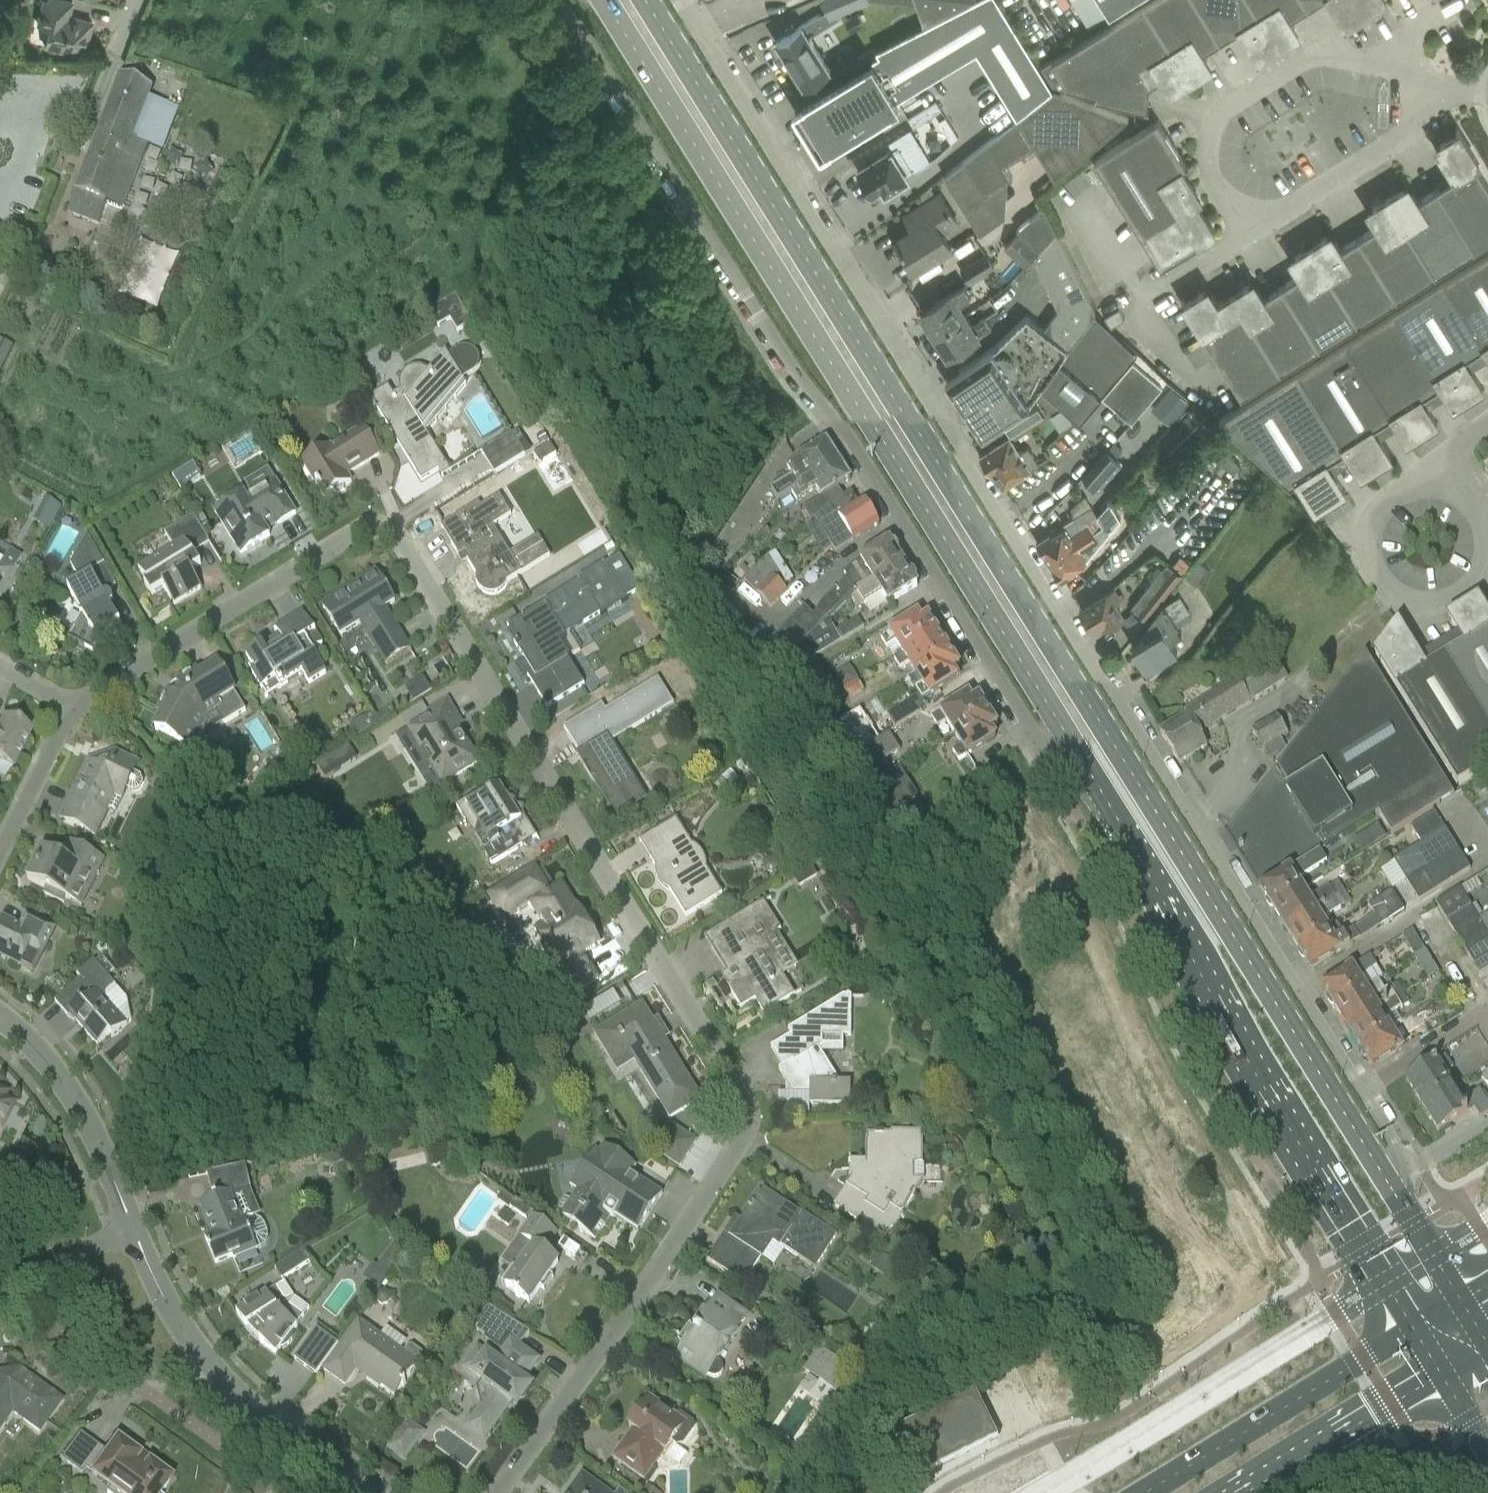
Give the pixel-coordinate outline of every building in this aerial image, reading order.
[(49,46),(68,50),(69,47),(85,51),(93,20),(70,15),(73,1),(70,0),(44,0),(39,23),(50,26),(46,45),(49,46)] [(832,15),(868,0),(823,0),(832,15)] [(874,58),(899,99),(978,51),(1018,118),(1055,90),(1000,0),(976,0),(925,26),(878,50),(880,55),(874,58)] [(922,7),(929,24),(975,0),(880,0),(922,7)] [(1111,13),(1132,0),(1103,0),(1111,13)] [(1145,2),(1193,78),(1208,68),(1213,65),(1209,59),(1203,50),(1222,38),(1198,0),(1148,0),(1145,2)] [(1222,38),(1241,27),(1256,51),(1260,57),(1265,54),(1280,45),(1252,0),(1198,0),(1222,38)] [(1280,45),(1296,35),(1292,28),(1296,25),(1291,17),(1310,5),(1307,0),(1252,0),(1280,45)] [(1343,17),(1348,14),(1352,21),(1368,11),(1361,0),(1333,0),(1343,17)] [(1368,11),(1383,2),(1382,0),(1361,0),(1368,11)] [(1145,2),(1043,66),(1058,91),(1061,89),(1069,84),(1098,91),(1097,95),(1131,103),(1150,107),(1151,106),(1147,105),(1152,82),(1163,75),(1168,84),(1172,91),(1177,88),(1193,78),(1145,2)] [(789,32),(777,39),(788,57),(787,58),(792,67),(794,66),(806,85),(832,68),(830,64),(812,36),(828,26),(841,17),(838,12),(832,15),(829,9),(821,14),(820,13),(797,27),(796,27),(794,24),(786,28),(789,32)] [(798,105),(794,107),(822,152),(902,104),(899,99),(874,58),(798,105)] [(85,165),(66,213),(85,220),(99,225),(99,224),(107,205),(121,211),(139,165),(147,144),(161,150),(176,110),(148,99),(152,89),(138,84),(120,77),(113,93),(85,165)] [(964,160),(945,175),(980,231),(1000,216),(986,193),(1014,175),(1006,163),(1037,143),(1058,176),(1128,115),(1055,90),(1018,118),(964,160)] [(938,99),(909,116),(915,126),(943,108),(938,99)] [(947,115),(939,120),(941,124),(952,141),(959,135),(947,115)] [(1096,158),(1163,265),(1217,230),(1191,188),(1195,185),(1184,167),(1191,163),(1190,162),(1188,163),(1160,118),(1096,158)] [(1437,145),(1441,152),(1450,165),(1456,175),(1438,187),(1476,248),(1487,240),(1487,180),(1479,165),(1478,163),(1481,161),(1459,126),(1457,127),(1460,131),(1442,142),(1437,145)] [(892,148),(859,169),(873,192),(884,185),(888,182),(891,187),(904,179),(908,176),(907,174),(914,170),(931,159),(912,128),(895,139),(898,144),(892,148)] [(1405,186),(1390,196),(1437,272),(1476,248),(1438,187),(1419,198),(1414,190),(1410,184),(1405,186)] [(941,193),(933,198),(916,208),(924,221),(898,237),(906,249),(904,250),(912,264),(914,263),(917,268),(953,245),(943,230),(958,221),(941,193)] [(1379,224),(1360,235),(1399,296),(1437,272),(1390,196),(1374,206),(1370,208),(1374,215),(1379,224)] [(1045,206),(1018,228),(1040,247),(1056,230),(1045,206)] [(1058,230),(1035,255),(1060,307),(1045,327),(1071,346),(1097,312),(1097,311),(1095,306),(1089,293),(1058,230)] [(1328,235),(1312,244),(1360,320),(1399,296),(1360,235),(1342,247),(1337,238),(1332,232),(1328,235)] [(1301,272),(1283,284),(1321,345),(1360,320),(1312,244),(1297,254),(1293,257),(1296,263),(1301,272)] [(1444,277),(1486,344),(1485,344),(1487,348),(1487,250),(1444,277)] [(963,269),(970,281),(996,266),(988,254),(963,269)] [(1444,277),(1396,307),(1443,382),(1442,383),(1456,405),(1457,404),(1456,403),(1484,385),(1471,364),(1469,365),(1467,362),(1469,360),(1466,356),(1485,344),(1486,344),(1444,277)] [(1251,283),(1235,292),(1283,369),(1321,345),(1283,284),(1265,295),(1259,287),(1255,280),(1251,283)] [(923,310),(937,332),(966,314),(959,302),(973,294),(967,283),(923,310)] [(1283,369),(1235,292),(1219,302),(1214,294),(1209,297),(1205,290),(1187,301),(1185,297),(1184,298),(1243,393),(1283,369)] [(427,309),(440,338),(468,325),(455,297),(427,309)] [(1120,306),(1112,311),(1106,315),(1112,325),(1127,317),(1120,306)] [(1396,307),(1347,338),(1394,412),(1393,413),(1410,439),(1411,439),(1410,437),(1438,419),(1428,402),(1425,404),(1423,400),(1425,399),(1423,394),(1442,383),(1443,382),(1396,307)] [(1071,346),(1043,385),(1064,403),(1081,418),(1103,393),(1132,418),(1163,383),(1135,358),(1140,353),(1097,312),(1071,346)] [(966,314),(937,332),(950,354),(980,335),(993,326),(987,316),(973,325),(966,314)] [(961,369),(948,378),(962,399),(960,401),(959,403),(959,405),(960,408),(961,410),(962,411),(965,412),(967,412),(969,412),(970,411),(985,433),(998,424),(1032,401),(1036,396),(1043,385),(1071,346),(1045,327),(1028,314),(997,344),(977,357),(961,369)] [(1347,338),(1299,368),(1348,447),(1364,474),(1365,473),(1364,471),(1392,454),(1379,433),(1377,434),(1375,430),(1377,429),(1374,425),(1393,413),(1394,412),(1347,338)] [(10,348),(0,343),(0,368),(10,348)] [(387,387),(369,398),(420,482),(437,471),(439,471),(435,465),(443,461),(426,433),(435,421),(432,418),(451,396),(454,399),(465,386),(444,352),(428,372),(421,368),(416,368),(410,369),(404,371),(401,375),(399,381),(398,386),(399,392),(393,396),(387,387)] [(1348,447),(1299,368),(1221,417),(1291,482),(1299,477),(1318,508),(1319,507),(1318,506),(1346,488),(1333,467),(1331,468),(1329,464),(1331,463),(1328,459),(1348,447)] [(1039,402),(1006,422),(1014,434),(1047,413),(1064,403),(1043,385),(1036,396),(1039,402)] [(1165,439),(1185,458),(1212,428),(1192,409),(1165,439)] [(301,464),(313,482),(323,499),(329,495),(331,498),(344,490),(342,487),(350,482),(346,475),(353,470),(354,471),(378,455),(362,428),(329,448),(329,447),(301,464)] [(480,453),(494,475),(524,456),(516,444),(522,440),(517,432),(511,435),(510,434),(480,453)] [(1011,436),(985,453),(982,454),(984,457),(985,461),(988,466),(991,468),(993,471),(995,470),(1005,485),(1040,463),(1029,447),(1021,452),(1011,436)] [(1116,441),(1109,449),(1116,456),(1123,448),(1116,441)] [(792,477),(770,491),(777,502),(790,493),(837,463),(825,443),(808,454),(786,468),(792,477)] [(1219,444),(1211,453),(1233,472),(1241,463),(1219,444)] [(556,455),(549,445),(533,455),(539,465),(556,455)] [(1109,449),(1084,476),(1099,489),(1123,462),(1116,456),(1109,449)] [(837,463),(790,493),(796,502),(815,490),(821,500),(820,501),(802,512),(809,524),(813,520),(831,506),(832,506),(843,498),(837,489),(849,481),(837,463)] [(243,495),(214,512),(230,538),(240,555),(269,537),(264,529),(275,522),(277,525),(295,514),(285,498),(274,481),(267,470),(243,484),(248,492),(243,495)] [(832,506),(831,506),(838,518),(858,506),(850,494),(843,498),(832,506)] [(478,504),(457,517),(440,527),(458,557),(465,553),(469,560),(466,562),(475,577),(475,579),(476,583),(477,588),(480,592),(482,593),(486,595),(491,595),(496,594),(500,593),(502,590),(505,587),(506,584),(549,557),(537,537),(509,555),(492,527),(510,516),(498,497),(480,508),(478,504)] [(46,500),(40,510),(53,518),(59,507),(46,500)] [(838,518),(831,506),(813,520),(814,521),(830,547),(834,553),(843,548),(878,526),(863,503),(858,506),(838,518)] [(1048,552),(1052,558),(1104,524),(1092,505),(1063,523),(1065,525),(1053,533),(1052,531),(1038,540),(1046,553),(1048,552)] [(146,583),(144,585),(151,596),(163,589),(173,606),(200,589),(190,572),(200,565),(193,554),(192,555),(190,552),(208,541),(192,516),(163,534),(172,547),(137,569),(146,583)] [(201,516),(195,520),(197,524),(203,532),(209,529),(201,516)] [(823,555),(830,547),(814,521),(805,527),(823,555)] [(1104,524),(1052,558),(1056,564),(1054,565),(1062,579),(1076,570),(1075,568),(1088,560),(1082,551),(1110,533),(1104,524)] [(80,584),(67,591),(81,614),(80,614),(79,615),(79,616),(80,617),(81,617),(68,640),(92,654),(102,636),(113,630),(120,626),(114,616),(113,614),(109,607),(110,606),(111,605),(112,603),(113,602),(112,600),(112,598),(110,596),(109,595),(115,585),(107,571),(93,547),(87,537),(70,566),(80,584)] [(820,605),(813,618),(823,628),(828,623),(832,618),(857,595),(903,566),(896,555),(897,552),(894,548),(891,547),(889,543),(872,554),(860,561),(843,575),(846,579),(841,583),(842,585),(820,605)] [(15,571),(13,570),(20,558),(8,551),(1,563),(0,562),(0,596),(15,571)] [(759,565),(787,593),(794,583),(775,552),(767,557),(759,565)] [(1181,555),(1174,564),(1185,572),(1192,564),(1181,555)] [(619,556),(618,556),(605,564),(604,563),(577,579),(578,581),(543,603),(544,604),(506,627),(509,631),(507,633),(527,665),(521,668),(546,709),(583,685),(567,659),(569,658),(559,642),(566,637),(565,636),(599,615),(600,616),(627,600),(626,598),(640,590),(619,556)] [(734,558),(725,568),(729,572),(738,562),(734,558)] [(33,561),(24,577),(34,583),(44,567),(33,561)] [(1168,562),(1133,606),(1150,619),(1185,575),(1168,562)] [(759,565),(742,581),(770,609),(787,593),(759,565)] [(909,576),(903,566),(857,595),(863,606),(881,595),(887,605),(916,587),(914,584),(915,581),(912,576),(909,576)] [(743,568),(734,576),(740,582),(748,573),(743,568)] [(375,572),(321,606),(331,623),(340,637),(360,624),(385,665),(392,661),(409,650),(396,629),(384,609),(394,603),(375,572)] [(1110,626),(1125,616),(1116,602),(1121,598),(1121,597),(1125,595),(1123,591),(1119,593),(1115,587),(1081,608),(1093,627),(1106,619),(1110,626)] [(1443,657),(1487,728),(1487,619),(1476,600),(1475,600),(1476,602),(1448,619),(1463,644),(1443,657)] [(1155,632),(1134,645),(1149,669),(1166,658),(1180,650),(1172,637),(1184,629),(1180,623),(1168,603),(1167,604),(1150,624),(1155,632)] [(804,609),(769,644),(800,668),(813,660),(804,646),(823,628),(813,618),(804,609)] [(1134,611),(1124,618),(1128,625),(1139,618),(1134,611)] [(271,640),(245,656),(252,667),(248,669),(259,686),(261,690),(275,681),(279,688),(302,674),(308,684),(325,674),(312,652),(322,646),(312,630),(302,613),(280,627),(273,631),(277,636),(271,640)] [(895,644),(902,655),(937,633),(936,631),(935,624),(929,621),(927,619),(921,622),(917,615),(880,639),(886,649),(895,644)] [(823,628),(804,646),(813,660),(841,642),(863,628),(858,621),(836,635),(828,623),(823,628)] [(1443,657),(1424,669),(1398,627),(1399,626),(1398,625),(1374,655),(1457,787),(1487,767),(1487,728),(1443,657)] [(908,665),(915,675),(950,654),(948,651),(949,645),(943,643),(937,633),(902,655),(894,660),(900,670),(908,665)] [(1161,733),(1160,734),(1178,764),(1182,762),(1195,754),(1206,747),(1199,736),(1198,735),(1281,682),(1287,679),(1286,677),(1269,652),(1233,675),(1236,679),(1237,681),(1184,713),(1184,714),(1186,717),(1161,733)] [(909,702),(886,716),(894,730),(903,725),(920,714),(923,705),(921,702),(957,679),(953,672),(958,668),(957,666),(957,659),(951,656),(950,654),(915,675),(903,683),(910,695),(906,697),(909,702)] [(1365,656),(1364,654),(1278,763),(1275,768),(1288,789),(1295,800),(1319,838),(1324,847),(1325,848),(1378,815),(1390,836),(1392,835),(1421,817),(1407,795),(1440,774),(1365,657),(1365,656)] [(40,656),(36,664),(46,669),(50,661),(40,656)] [(154,730),(172,740),(187,748),(201,721),(206,716),(215,711),(223,725),(245,712),(217,666),(199,677),(196,673),(177,685),(180,688),(178,689),(173,695),(172,697),(168,695),(158,714),(162,717),(154,730)] [(842,671),(852,685),(855,683),(857,682),(859,681),(850,666),(842,671)] [(842,671),(835,675),(844,690),(852,685),(842,671)] [(413,704),(419,700),(431,693),(426,685),(422,679),(404,689),(413,704)] [(590,763),(583,767),(591,781),(594,779),(609,803),(612,801),(623,819),(624,819),(620,813),(639,801),(624,776),(620,778),(613,767),(623,761),(611,742),(673,705),(657,679),(605,711),(601,705),(563,729),(579,754),(583,751),(590,763)] [(843,691),(850,701),(863,693),(857,682),(855,683),(844,690),(843,691)] [(946,724),(953,735),(987,713),(978,699),(972,703),(968,696),(931,719),(937,729),(946,724)] [(410,732),(398,740),(420,774),(432,767),(443,784),(460,774),(477,763),(467,748),(464,747),(465,745),(462,739),(459,738),(458,739),(452,730),(455,729),(460,725),(446,703),(429,713),(428,715),(431,720),(410,732)] [(387,710),(375,718),(379,725),(390,718),(387,712),(388,711),(387,710)] [(350,726),(357,738),(379,725),(375,718),(372,712),(350,726)] [(987,713),(953,735),(961,747),(952,752),(958,762),(995,738),(991,731),(996,728),(995,725),(995,719),(989,716),(987,713)] [(1268,759),(1285,749),(1280,740),(1287,736),(1276,718),(1251,732),(1268,759)] [(12,769),(30,733),(3,719),(0,726),(0,763),(12,769)] [(867,748),(857,754),(876,784),(888,777),(889,776),(881,762),(898,751),(888,735),(867,748)] [(348,748),(325,762),(333,774),(356,760),(348,748)] [(62,818),(61,819),(79,828),(94,835),(107,809),(114,795),(119,797),(120,798),(123,793),(124,790),(128,792),(132,794),(138,792),(142,783),(140,777),(132,773),(137,765),(117,755),(115,760),(113,759),(108,757),(96,761),(92,768),(87,766),(73,796),(75,797),(64,819),(62,818)] [(325,762),(317,767),(324,779),(333,774),(325,762)] [(1421,817),(1454,796),(1440,774),(1407,795),(1421,817)] [(876,784),(893,813),(905,805),(888,777),(876,784)] [(1472,786),(1477,795),(1487,788),(1487,778),(1487,777),(1472,786)] [(457,806),(456,807),(463,820),(472,814),(478,825),(475,839),(482,852),(491,865),(496,862),(519,848),(536,838),(521,814),(523,807),(522,807),(521,810),(513,808),(514,805),(515,802),(509,800),(499,786),(476,800),(474,796),(457,806)] [(1410,829),(1420,845),(1444,831),(1434,814),(1410,829)] [(656,831),(639,842),(639,843),(651,863),(654,867),(654,869),(655,872),(655,875),(656,877),(657,880),(658,883),(660,885),(662,887),(666,890),(669,892),(685,917),(702,907),(721,895),(708,873),(702,876),(683,845),(689,842),(675,819),(656,831)] [(1393,862),(1405,883),(1457,851),(1444,831),(1420,845),(1420,846),(1393,862)] [(66,842),(58,859),(41,850),(26,880),(46,890),(44,894),(63,904),(65,899),(80,907),(103,860),(66,842)] [(1457,851),(1405,883),(1418,903),(1469,871),(1457,851)] [(1270,909),(1271,910),(1304,890),(1297,880),(1326,862),(1319,852),(1260,889),(1264,897),(1263,897),(1265,900),(1264,903),(1267,908),(1270,909)] [(763,864),(763,868),(765,872),(768,873),(772,874),(776,872),(778,869),(778,864),(776,861),(773,859),(769,859),(765,860),(763,864)] [(792,877),(799,889),(817,878),(810,867),(792,877)] [(517,878),(487,897),(503,922),(530,906),(543,927),(534,932),(555,966),(543,973),(561,1002),(572,996),(580,990),(589,985),(597,981),(598,980),(582,955),(599,945),(575,907),(574,907),(566,893),(561,885),(560,886),(561,888),(551,895),(549,892),(534,868),(517,878)] [(1271,910),(1284,930),(1343,894),(1337,884),(1310,900),(1304,890),(1271,910)] [(1435,905),(1454,935),(1478,920),(1459,890),(1435,905)] [(1368,907),(1381,927),(1403,913),(1390,893),(1368,907)] [(1284,930),(1297,951),(1328,931),(1322,921),(1349,904),(1343,894),(1284,930)] [(711,948),(727,974),(735,969),(741,978),(727,987),(740,1009),(755,1001),(763,1015),(794,996),(781,975),(767,983),(752,958),(766,950),(761,943),(780,931),(762,902),(724,926),(730,936),(711,948)] [(20,966),(28,949),(41,955),(53,929),(26,916),(20,928),(3,920),(0,925),(0,957),(20,966)] [(1467,955),(1487,942),(1487,920),(1481,924),(1478,920),(1454,935),(1467,955)] [(1328,931),(1297,951),(1298,952),(1297,955),(1300,960),(1303,960),(1306,963),(1311,971),(1328,960),(1359,940),(1353,930),(1343,936),(1336,926),(1328,931)] [(1416,959),(1425,953),(1413,932),(1403,938),(1416,959)] [(1467,955),(1474,967),(1487,958),(1487,942),(1467,955)] [(1416,959),(1427,979),(1437,974),(1425,953),(1416,959)] [(80,980),(54,1003),(68,1018),(70,1016),(97,1046),(109,1035),(112,1039),(113,1038),(127,1026),(113,1010),(105,1001),(105,994),(113,987),(114,986),(113,984),(107,978),(114,972),(102,958),(95,964),(93,962),(92,963),(77,976),(80,980)] [(1338,978),(1321,988),(1326,996),(1326,997),(1328,1000),(1327,1003),(1330,1008),(1333,1009),(1334,1009),(1364,991),(1357,980),(1376,968),(1370,958),(1338,978)] [(1487,996),(1487,969),(1476,976),(1487,996)] [(1364,991),(1334,1009),(1346,1030),(1394,1000),(1402,996),(1395,985),(1383,992),(1377,982),(1364,991)] [(790,1035),(770,1048),(782,1068),(778,1070),(787,1085),(790,1083),(797,1094),(809,1094),(809,1105),(829,1105),(850,1105),(850,1083),(839,1083),(821,1054),(842,1054),(842,1037),(850,1037),(851,997),(842,996),(804,1020),(787,1030),(790,1035)] [(1394,1000),(1346,1030),(1359,1050),(1389,1031),(1398,1026),(1401,1024),(1400,1023),(1399,1021),(1395,1014),(1408,1006),(1402,996),(1394,1000)] [(700,1100),(664,1041),(659,1044),(648,1025),(652,1022),(641,1005),(594,1034),(612,1064),(629,1054),(670,1119),(689,1107),(700,1100)] [(1360,1052),(1359,1055),(1362,1059),(1365,1060),(1367,1063),(1368,1063),(1372,1071),(1374,1070),(1389,1060),(1420,1041),(1413,1030),(1404,1036),(1395,1041),(1389,1031),(1359,1050),(1360,1052)] [(1419,1108),(1419,1109),(1450,1090),(1442,1078),(1451,1072),(1443,1059),(1403,1084),(1404,1085),(1405,1084),(1420,1107),(1419,1108)] [(1419,1109),(1420,1109),(1421,1109),(1436,1132),(1434,1133),(1435,1134),(1472,1111),(1473,1110),(1479,1119),(1487,1113),(1487,1107),(1478,1092),(1477,1093),(1468,1098),(1466,1097),(1457,1102),(1450,1090),(1419,1109)] [(1,1126),(3,1127),(9,1113),(7,1112),(11,1105),(1,1101),(4,1095),(0,1093),(0,1127),(1,1126)] [(962,1096),(952,1103),(962,1118),(972,1112),(962,1096)] [(653,1151),(679,1168),(695,1143),(670,1126),(653,1151)] [(848,1188),(835,1208),(855,1222),(857,1219),(865,1225),(864,1227),(875,1235),(877,1232),(885,1238),(890,1229),(893,1231),(903,1216),(908,1208),(913,1199),(899,1190),(902,1186),(907,1176),(908,1169),(908,1165),(922,1165),(922,1133),(910,1133),(890,1132),(890,1135),(883,1135),(883,1133),(875,1133),(875,1135),(866,1135),(866,1162),(853,1162),(853,1165),(853,1178),(851,1178),(845,1187),(848,1188)] [(564,1198),(554,1214),(577,1229),(594,1240),(609,1217),(612,1219),(614,1217),(618,1211),(641,1226),(661,1195),(630,1174),(635,1167),(632,1165),(618,1156),(603,1146),(598,1153),(594,1151),(585,1165),(581,1172),(570,1188),(577,1193),(571,1202),(564,1198)] [(337,1147),(318,1155),(322,1164),(333,1168),(344,1163),(337,1147)] [(245,1165),(206,1174),(212,1200),(199,1205),(208,1229),(212,1227),(215,1235),(204,1239),(215,1265),(232,1257),(233,1260),(258,1250),(262,1246),(266,1241),(266,1235),(263,1227),(259,1222),(253,1219),(247,1219),(241,1221),(230,1194),(237,1191),(250,1188),(245,1165)] [(899,1190),(913,1199),(923,1182),(922,1165),(908,1165),(908,1169),(907,1176),(902,1186),(899,1190)] [(706,1261),(723,1272),(743,1285),(760,1259),(762,1260),(772,1244),(779,1248),(780,1247),(784,1249),(815,1269),(836,1236),(801,1213),(800,1214),(763,1190),(760,1194),(758,1193),(737,1225),(732,1221),(706,1261)] [(516,1201),(510,1209),(526,1220),(531,1212),(516,1201)] [(501,1285),(512,1293),(528,1304),(558,1263),(543,1253),(556,1234),(532,1218),(519,1237),(533,1247),(516,1272),(513,1269),(501,1285)] [(882,1243),(877,1251),(891,1260),(896,1252),(882,1243)] [(772,1244),(762,1260),(773,1267),(784,1249),(780,1247),(779,1248),(772,1244)] [(392,1245),(376,1268),(387,1275),(403,1253),(392,1245)] [(280,1265),(274,1269),(282,1281),(312,1261),(304,1250),(302,1247),(278,1262),(280,1265)] [(877,1254),(871,1263),(887,1273),(893,1264),(877,1254)] [(293,1332),(297,1326),(309,1309),(294,1298),(284,1282),(235,1313),(246,1330),(259,1343),(276,1355),(280,1350),(282,1349),(284,1348),(286,1347),(288,1345),(291,1341),(292,1338),(293,1332)] [(377,1292),(374,1297),(375,1302),(380,1306),(387,1305),(390,1300),(389,1295),(384,1291),(377,1292)] [(692,1366),(706,1376),(707,1376),(709,1377),(711,1377),(713,1377),(714,1377),(716,1376),(717,1375),(719,1373),(720,1371),(720,1370),(720,1368),(720,1366),(720,1365),(718,1363),(717,1362),(716,1361),(745,1319),(716,1300),(697,1329),(696,1329),(695,1330),(689,1326),(677,1343),(684,1348),(678,1356),(692,1365),(692,1366)] [(529,1333),(512,1323),(488,1307),(472,1329),(499,1349),(508,1336),(520,1345),(529,1333)] [(407,1348),(402,1355),(358,1322),(323,1370),(344,1385),(357,1366),(369,1375),(367,1378),(380,1388),(381,1386),(394,1396),(422,1358),(422,1354),(411,1347),(407,1348)] [(316,1329),(293,1360),(315,1376),(338,1345),(316,1329)] [(537,1363),(520,1351),(511,1344),(496,1365),(483,1355),(470,1372),(482,1381),(476,1390),(480,1406),(482,1408),(472,1422),(486,1432),(509,1401),(517,1406),(529,1389),(522,1383),(537,1363)] [(816,1352),(810,1362),(814,1365),(811,1369),(832,1383),(835,1379),(839,1382),(846,1372),(816,1352)] [(814,1365),(810,1362),(803,1372),(833,1392),(839,1382),(835,1379),(832,1383),(811,1369),(814,1365)] [(1034,1365),(1014,1374),(1034,1418),(1054,1409),(1034,1365)] [(17,1370),(16,1369),(0,1371),(0,1427),(11,1412),(38,1432),(61,1401),(39,1385),(38,1387),(33,1384),(34,1382),(17,1370)] [(801,1385),(776,1426),(797,1439),(822,1399),(801,1385)] [(923,1475),(950,1462),(995,1440),(973,1395),(901,1430),(923,1475)] [(612,1458),(629,1470),(643,1480),(663,1452),(664,1453),(672,1442),(676,1445),(682,1444),(692,1429),(692,1423),(679,1415),(673,1415),(649,1398),(628,1428),(636,1433),(631,1440),(627,1437),(612,1458)] [(407,1425),(390,1448),(403,1457),(413,1444),(408,1441),(415,1431),(407,1425)] [(100,1449),(79,1433),(60,1459),(81,1474),(84,1470),(109,1488),(105,1492),(106,1492),(161,1492),(170,1480),(148,1464),(146,1466),(137,1459),(139,1457),(116,1441),(104,1457),(98,1452),(100,1449)] [(597,1486),(581,1474),(568,1492),(607,1492),(597,1486)]
